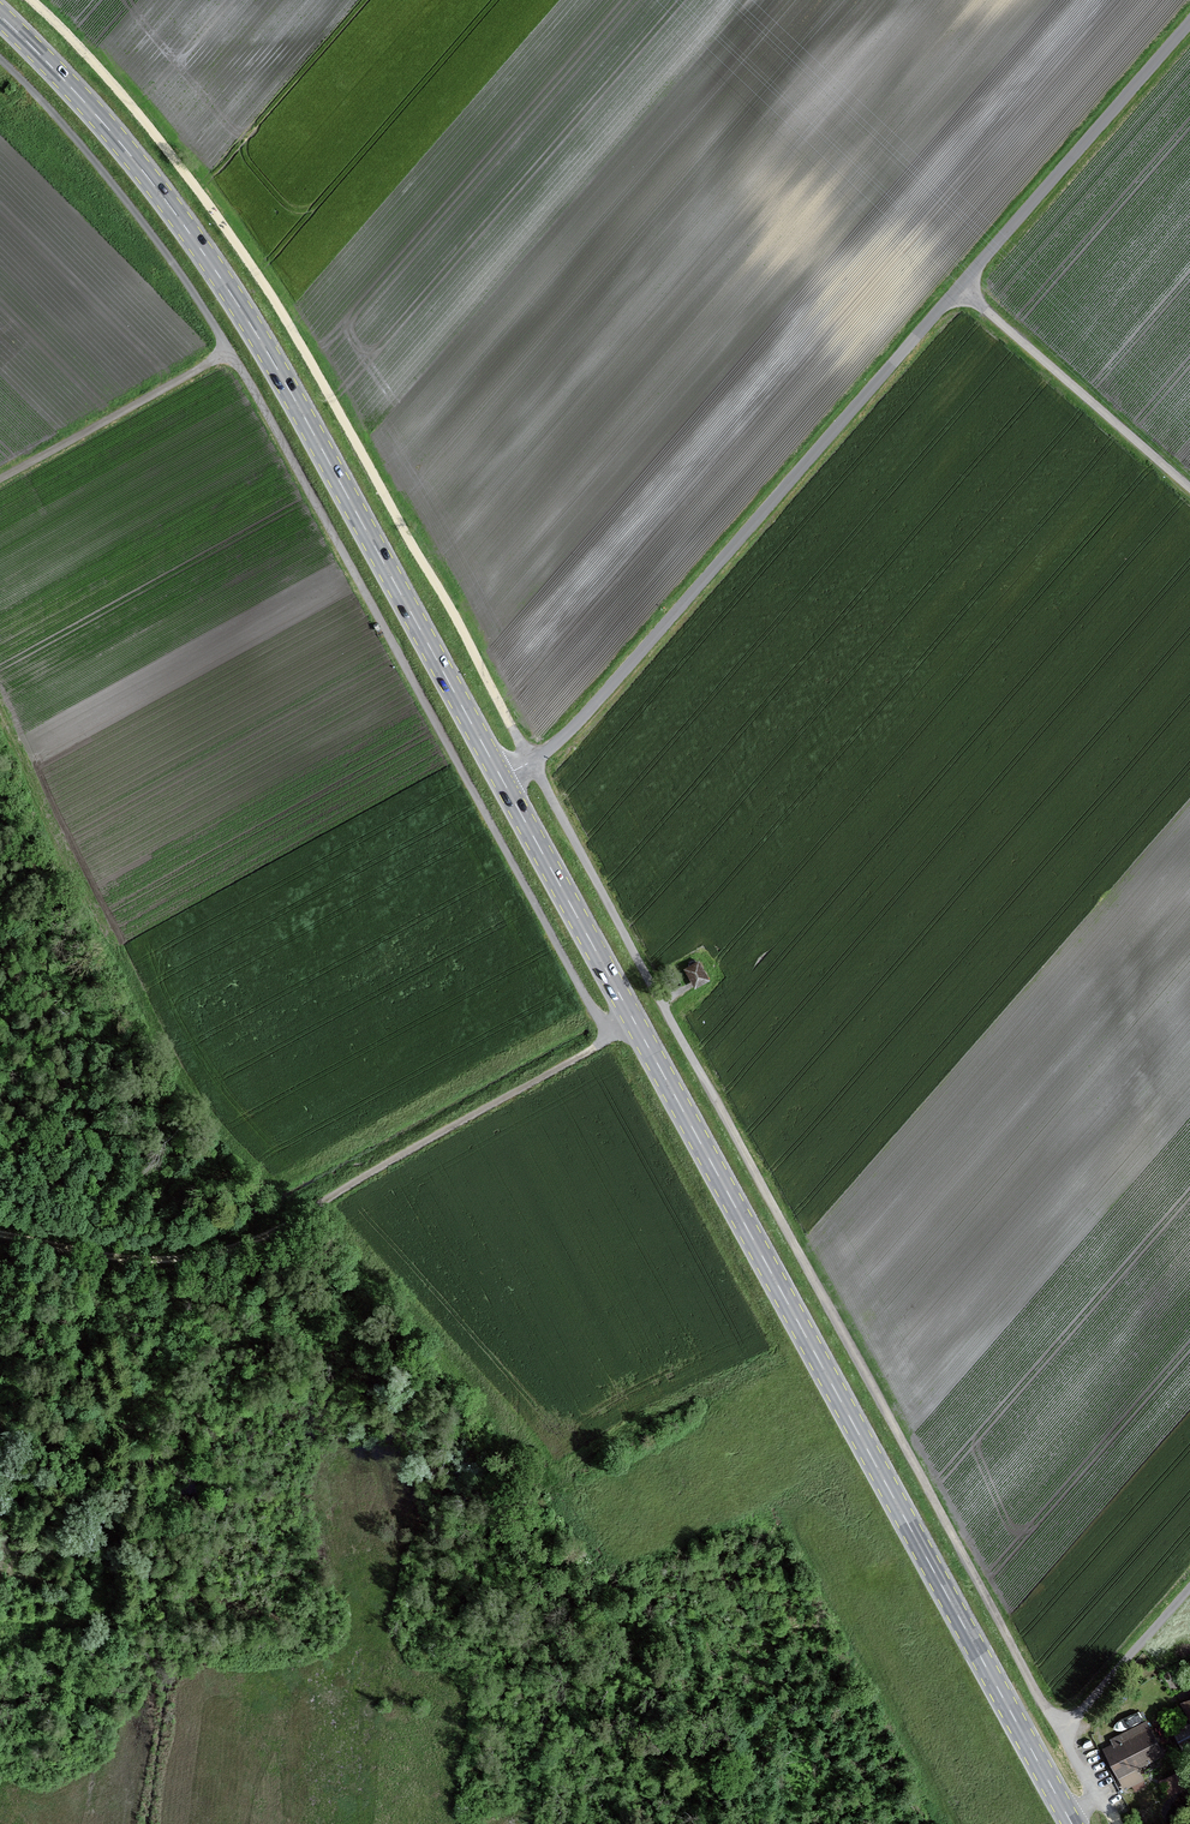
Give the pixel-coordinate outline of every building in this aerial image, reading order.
[(699,961),(684,969),(695,989),(710,980),(699,961)] [(1149,1725),(1102,1748),(1119,1781),(1166,1758),(1149,1725)] [(1176,1732),(1186,1752),(1189,1750),(1189,1725),(1176,1732)]
